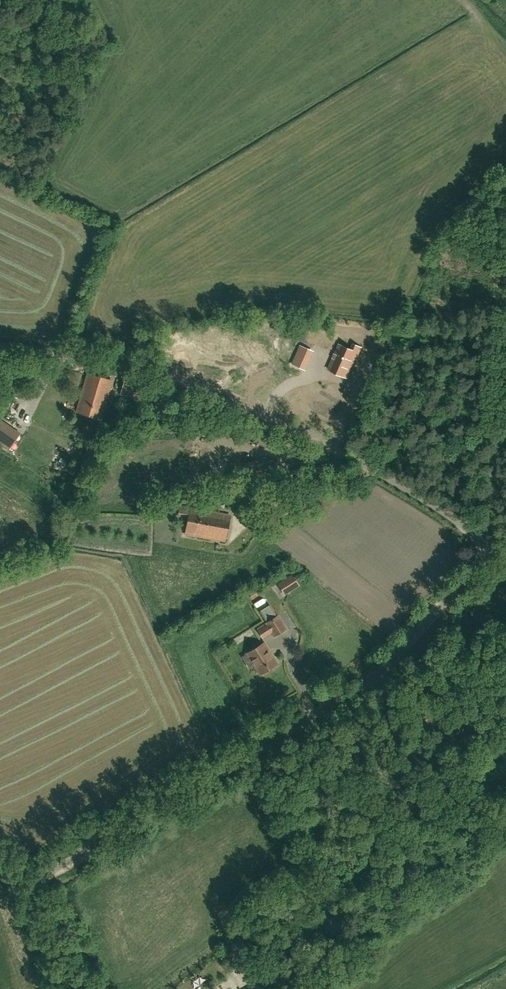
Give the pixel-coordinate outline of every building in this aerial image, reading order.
[(361,348),(353,345),(350,350),(339,345),(328,370),(335,373),(340,375),(346,378),(350,370),(353,363),(355,358),(356,359),(361,348)] [(292,364),(303,369),(306,362),(311,351),(300,346),(295,357),(292,364)] [(100,419),(111,380),(89,374),(77,412),(100,419)] [(0,420),(0,442),(10,448),(20,433),(0,420)] [(279,480),(267,483),(270,500),(282,498),(279,480)] [(201,516),(202,510),(179,506),(178,515),(188,517),(185,534),(195,536),(196,529),(200,530),(201,521),(202,521),(203,516),(201,516)] [(196,529),(195,536),(225,541),(229,514),(202,510),(201,516),(203,516),(202,521),(201,521),(200,530),(196,529)] [(299,585),(296,581),(292,575),(278,584),(285,594),(299,585)] [(277,615),(266,622),(274,635),(285,629),(277,615)] [(276,664),(263,642),(246,653),(260,674),(276,664)]
